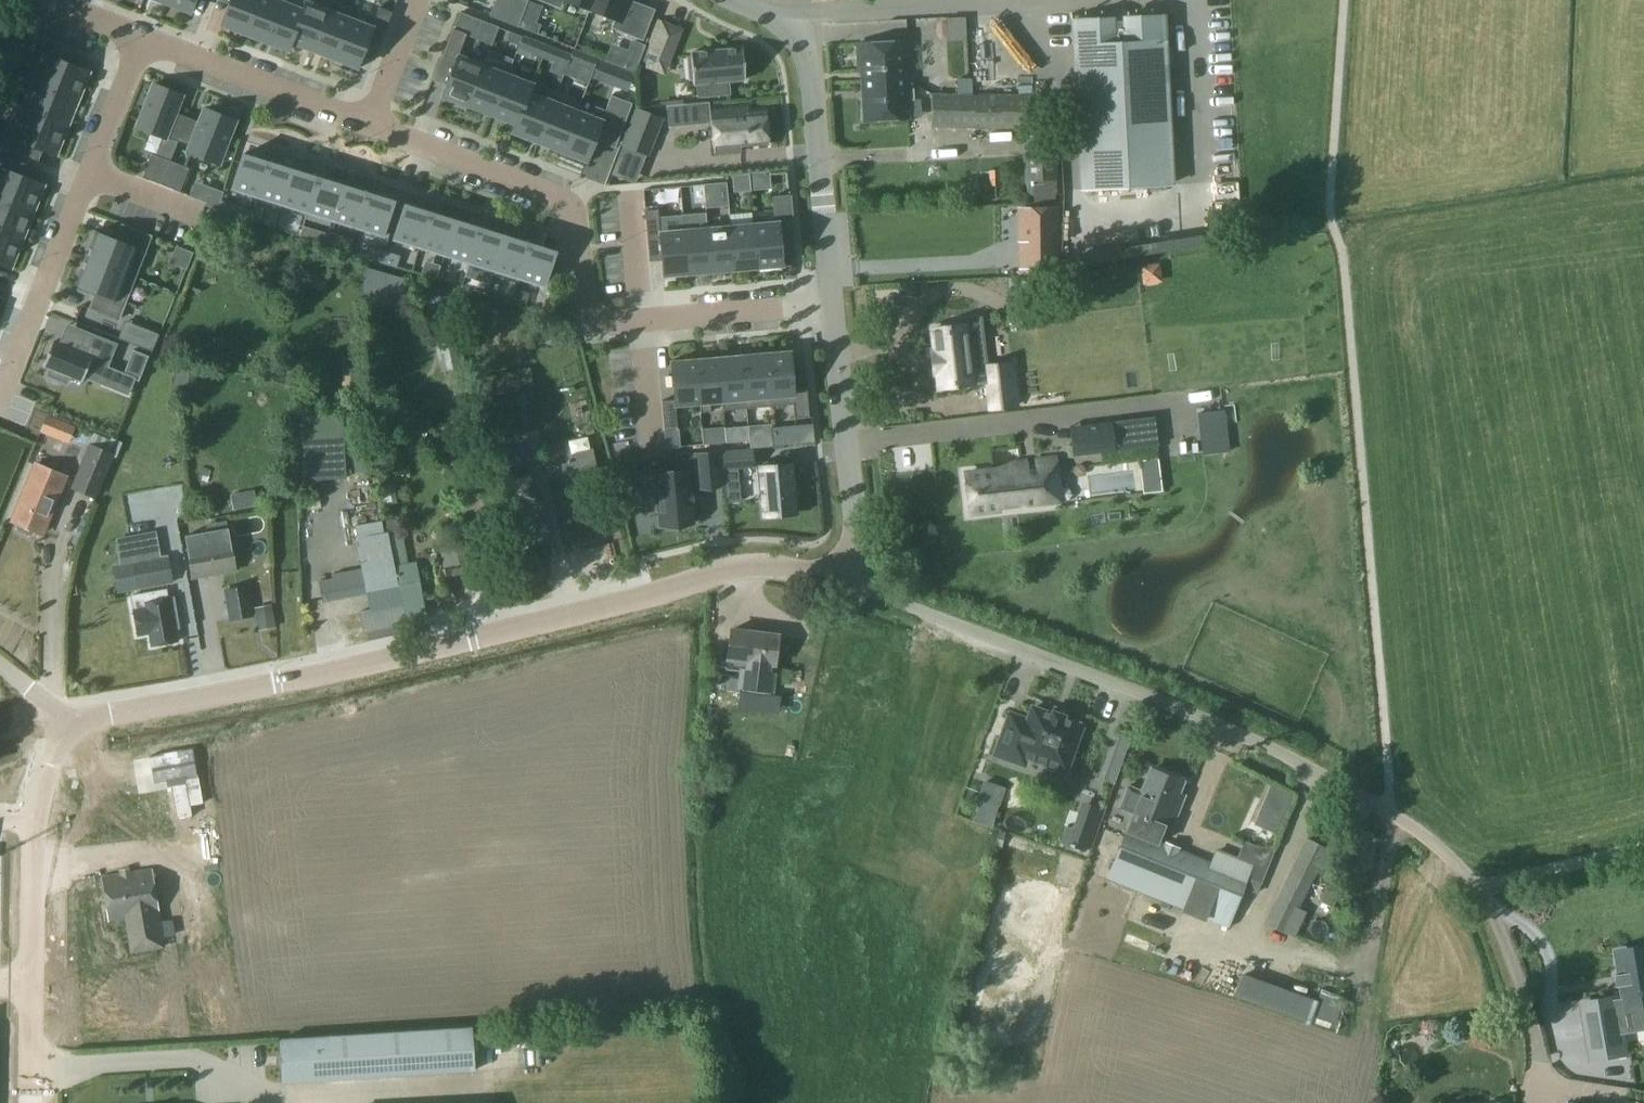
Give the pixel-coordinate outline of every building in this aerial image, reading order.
[(195,0),(166,0),(165,2),(166,3),(165,5),(189,14),(195,0)] [(256,0),(230,0),(220,26),(243,35),(256,0)] [(281,2),(274,0),(256,0),(243,35),(244,35),(245,33),(266,41),(281,2)] [(306,3),(307,0),(306,0),(302,10),(281,2),(266,41),(288,49),(306,3)] [(330,6),(332,1),(329,0),(307,0),(306,3),(288,49),(288,50),(292,42),(313,50),(330,6)] [(593,0),(566,0),(589,9),(593,0)] [(589,9),(616,19),(613,27),(642,38),(652,10),(626,0),(593,0),(589,9)] [(333,61),(351,15),(330,6),(313,50),(333,58),(333,60),(333,61)] [(352,15),(351,15),(333,61),(356,69),(369,36),(381,40),(392,12),(379,7),(371,28),(350,20),(352,15)] [(1083,189),(1170,185),(1161,15),(1126,16),(1126,13),(1109,14),(1109,17),(1074,19),(1083,189)] [(908,42),(917,41),(919,54),(934,53),(931,27),(935,26),(935,20),(906,23),(908,42)] [(466,108),(482,66),(458,57),(467,34),(453,29),(442,56),(456,61),(441,98),(466,108)] [(522,36),(510,31),(506,40),(519,45),(522,36)] [(532,50),(535,41),(522,36),(519,45),(532,50)] [(860,72),(860,81),(906,78),(905,69),(908,69),(906,41),(855,44),(857,72),(860,72)] [(28,82),(28,83),(36,86),(76,102),(88,72),(76,67),(81,55),(54,44),(49,56),(45,55),(33,84),(28,82)] [(742,48),(690,53),(693,84),(697,83),(698,96),(728,93),(727,81),(745,79),(742,48)] [(492,114),(509,71),(508,70),(506,75),(482,66),(466,108),(467,109),(469,105),(492,114)] [(513,132),(533,80),(509,71),(492,114),(515,123),(512,131),(513,132)] [(912,83),(906,83),(906,78),(860,81),(863,120),(908,118),(907,100),(913,100),(912,83)] [(538,141),(553,103),(529,93),(534,81),(533,80),(513,132),(538,141)] [(406,96),(417,104),(428,90),(417,82),(406,96)] [(67,124),(76,102),(36,86),(28,83),(20,104),(15,102),(14,103),(67,124)] [(178,141),(187,117),(175,112),(182,95),(154,84),(137,127),(165,138),(165,137),(178,141)] [(977,129),(978,95),(931,93),(930,128),(977,129)] [(586,164),(600,126),(620,134),(632,103),(611,95),(605,110),(595,106),(591,118),(577,112),(560,154),(586,164)] [(1032,203),(1056,202),(1054,152),(1052,128),(1038,127),(1039,103),(1026,101),(1026,96),(978,95),(977,129),(1029,130),(1032,203)] [(67,124),(14,103),(0,139),(0,147),(38,162),(43,150),(55,155),(67,124)] [(560,154),(577,112),(553,103),(538,141),(561,150),(559,154),(560,154)] [(767,144),(764,112),(747,113),(747,107),(712,110),(712,115),(708,116),(707,103),(668,106),(670,125),(713,121),(716,154),(741,152),(740,146),(767,144)] [(199,122),(187,117),(178,141),(190,146),(188,151),(218,164),(235,120),(204,108),(199,122)] [(636,109),(623,144),(645,153),(659,118),(636,109)] [(258,196),(272,150),(264,147),(260,160),(243,154),(232,188),(258,196)] [(283,204),(293,170),(277,165),(280,152),(272,150),(258,196),(283,204)] [(161,184),(170,161),(151,153),(142,177),(161,184)] [(43,185),(19,175),(24,163),(5,156),(0,167),(0,203),(31,215),(43,185)] [(189,168),(170,161),(161,184),(180,192),(189,168)] [(308,212),(322,165),(314,163),(310,175),(293,170),(283,204),(308,212)] [(333,219),(343,185),(326,180),(330,168),(322,165),(308,212),(333,219)] [(749,174),(732,175),(733,192),(751,191),(749,174)] [(357,227),(372,181),(363,178),(359,191),(343,185),(333,219),(357,227)] [(1196,201),(1207,199),(1204,179),(1192,181),(1196,201)] [(218,210),(223,192),(195,181),(189,196),(206,203),(205,204),(205,205),(210,207),(218,210)] [(383,235),(393,201),(376,196),(380,183),(372,181),(357,227),(383,235)] [(776,224),(754,225),(758,269),(784,267),(783,250),(780,250),(778,228),(792,226),(790,196),(773,198),(776,224)] [(419,246),(434,200),(425,197),(422,210),(404,204),(394,238),(419,246)] [(444,254),(455,220),(438,215),(442,202),(434,200),(419,246),(444,254)] [(0,203),(0,229),(22,238),(31,215),(0,203)] [(1018,275),(1060,274),(1060,272),(1060,266),(1059,206),(1017,207),(1018,275)] [(688,275),(684,231),(660,233),(658,209),(645,210),(647,239),(660,238),(663,277),(688,275)] [(469,261),(483,215),(475,213),(471,225),(455,220),(444,254),(469,261)] [(494,269),(504,236),(488,230),(492,218),(483,215),(469,261),(493,269),(494,269)] [(150,236),(122,225),(116,241),(96,233),(86,258),(134,277),(150,236)] [(758,269),(754,225),(730,227),(734,268),(748,267),(747,265),(756,264),(756,269),(758,269)] [(734,268),(730,227),(707,229),(711,271),(724,269),(724,267),(733,266),(733,269),(734,268)] [(519,277),(533,231),(525,228),(521,241),(504,236),(494,269),(493,269),(491,274),(518,282),(520,277),(519,277)] [(22,238),(0,229),(0,264),(10,268),(22,238)] [(711,271),(707,229),(684,231),(688,275),(689,275),(688,270),(697,269),(697,272),(711,271)] [(544,285),(555,251),(538,246),(541,233),(533,231),(519,277),(520,277),(544,285)] [(118,319),(134,277),(86,258),(76,283),(80,285),(78,289),(95,295),(90,309),(118,319)] [(1143,284),(1161,281),(1159,263),(1140,265),(1143,284)] [(936,352),(932,352),(934,373),(938,373),(940,388),(987,382),(990,408),(1016,405),(1011,363),(986,366),(986,370),(971,372),(967,344),(983,342),(981,317),(956,320),(956,326),(933,329),(936,352)] [(108,366),(117,344),(92,334),(87,348),(65,339),(63,345),(58,343),(53,341),(43,367),(49,369),(47,375),(67,383),(70,377),(82,382),(84,376),(102,383),(108,366)] [(794,367),(792,350),(765,352),(770,406),(793,404),(794,418),(810,417),(807,388),(793,389),(791,367),(794,367)] [(138,381),(147,359),(131,352),(124,372),(123,375),(135,380),(138,381)] [(770,406),(765,352),(764,353),(764,355),(752,356),(752,359),(742,360),(747,408),(770,406)] [(699,402),(695,358),(671,361),(674,399),(661,401),(664,430),(677,429),(675,404),(699,402)] [(723,410),(719,359),(705,360),(706,363),(697,364),(696,358),(695,358),(699,402),(721,400),(722,411),(723,410)] [(747,408),(742,360),(733,360),(732,358),(719,359),(723,410),(747,408)] [(477,399),(533,387),(529,368),(473,380),(477,399)] [(522,439),(515,411),(486,418),(485,405),(475,406),(479,424),(487,423),(492,446),(522,439)] [(63,440),(66,422),(34,416),(31,434),(63,440)] [(1082,425),(1069,426),(1071,444),(1072,456),(1145,447),(1158,446),(1154,416),(1142,417),(1082,425)] [(773,446),(814,442),(813,435),(812,424),(772,427),(773,446)] [(712,444),(711,429),(701,430),(702,445),(712,444)] [(92,498),(110,454),(86,444),(68,488),(92,498)] [(530,475),(528,476),(525,462),(519,463),(517,447),(493,451),(506,510),(508,509),(516,543),(547,536),(541,509),(536,488),(533,489),(530,475)] [(992,470),(965,473),(970,513),(1000,509),(999,506),(1023,503),(1023,506),(1034,505),(1035,507),(1062,504),(1056,454),(1019,458),(1018,447),(990,450),(992,470)] [(592,449),(575,453),(576,462),(562,465),(566,484),(598,477),(592,449)] [(754,449),(722,452),(723,473),(755,470),(754,449)] [(719,451),(694,453),(697,488),(722,486),(722,485),(724,485),(721,451),(719,451)] [(1142,493),(1162,491),(1158,458),(1138,460),(1142,493)] [(128,477),(127,460),(113,461),(113,478),(128,477)] [(43,534),(66,477),(34,464),(11,521),(43,534)] [(793,482),(792,465),(772,467),(772,464),(770,464),(771,467),(760,468),(762,498),(759,498),(759,500),(762,500),(764,516),(778,515),(779,518),(780,517),(780,514),(796,513),(793,483),(796,483),(796,481),(793,482)] [(692,524),(688,472),(675,473),(660,474),(656,475),(656,476),(657,490),(642,491),(643,511),(641,511),(641,513),(659,512),(660,526),(692,524)] [(231,511),(255,507),(253,490),(228,494),(231,511)] [(227,528),(185,535),(187,551),(193,578),(234,570),(229,543),(227,528)] [(318,581),(320,590),(323,601),(348,596),(365,592),(369,611),(362,612),(365,632),(404,625),(400,605),(386,536),(386,532),(354,538),(362,573),(345,576),(344,571),(336,573),(336,578),(318,581)] [(388,536),(386,536),(400,605),(404,625),(426,620),(416,562),(406,564),(400,533),(388,536)] [(173,583),(168,556),(159,557),(158,547),(144,549),(141,535),(118,539),(122,565),(132,563),(136,590),(173,583)] [(442,568),(472,563),(467,538),(437,544),(442,568)] [(229,620),(253,616),(247,586),(224,590),(229,620)] [(151,646),(176,641),(166,589),(130,596),(137,633),(149,631),(151,646)] [(730,630),(725,669),(741,671),(738,692),(770,695),(778,636),(730,630)] [(1009,714),(995,754),(1023,765),(1026,756),(1065,770),(1081,725),(1063,719),(1064,715),(1063,715),(1062,717),(1052,713),(1053,711),(1051,710),(1050,714),(1032,708),(1027,720),(1009,714)] [(1114,783),(1131,737),(1119,733),(1103,779),(1114,783)] [(197,744),(153,753),(158,781),(190,774),(191,781),(178,783),(185,817),(198,814),(196,803),(209,801),(204,772),(202,772),(197,744)] [(1112,863),(1106,878),(1183,910),(1227,928),(1234,911),(1235,912),(1254,866),(1215,851),(1211,862),(1159,841),(1165,826),(1170,828),(1178,806),(1174,804),(1182,782),(1149,770),(1142,790),(1126,784),(1117,808),(1132,814),(1126,828),(1112,863)] [(1268,828),(1280,788),(1250,779),(1238,819),(1268,828)] [(1005,788),(984,781),(977,799),(980,800),(973,821),(990,827),(997,806),(999,807),(1005,788)] [(149,791),(106,799),(111,832),(134,828),(135,833),(134,833),(137,856),(187,847),(183,826),(156,831),(149,791)] [(1309,885),(1326,850),(1306,840),(1289,875),(1290,876),(1287,884),(1301,891),(1305,883),(1309,885)] [(1308,885),(1281,936),(1313,952),(1334,910),(1371,929),(1403,866),(1361,845),(1334,898),(1308,885)] [(112,895),(104,897),(107,917),(111,917),(116,950),(150,944),(144,910),(148,909),(144,884),(139,885),(135,861),(107,866),(112,895)] [(1616,974),(1616,976),(1619,976),(1620,984),(1618,985),(1618,986),(1622,986),(1624,998),(1617,999),(1619,1014),(1640,1011),(1642,1019),(1643,1019),(1643,948),(1617,953),(1620,974),(1616,974)] [(1617,999),(1583,1005),(1591,1056),(1625,1051),(1623,1034),(1622,1033),(1619,1014),(1617,999)] [(471,1027),(281,1039),(283,1082),(474,1070),(471,1027)] [(1418,1057),(1428,1040),(1409,1030),(1400,1048),(1418,1057)]
